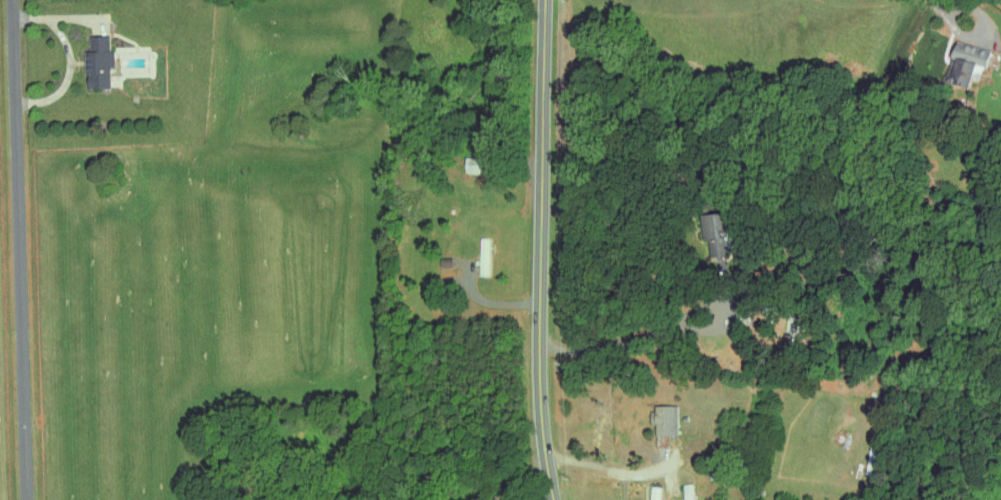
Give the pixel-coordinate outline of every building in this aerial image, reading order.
[(108,88),(108,67),(113,67),(113,51),(108,51),(108,36),(87,36),(87,51),(82,51),(83,89),(108,88)] [(964,89),(971,64),(982,67),(987,52),(950,41),(938,81),(964,89)] [(478,276),(488,276),(487,238),(477,238),(478,276)] [(676,406),(653,407),(654,445),(666,445),(666,436),(677,436),(676,406)] [(681,499),(691,499),(691,484),(680,484),(681,499)] [(659,486),(648,486),(648,499),(658,499),(659,486)]
